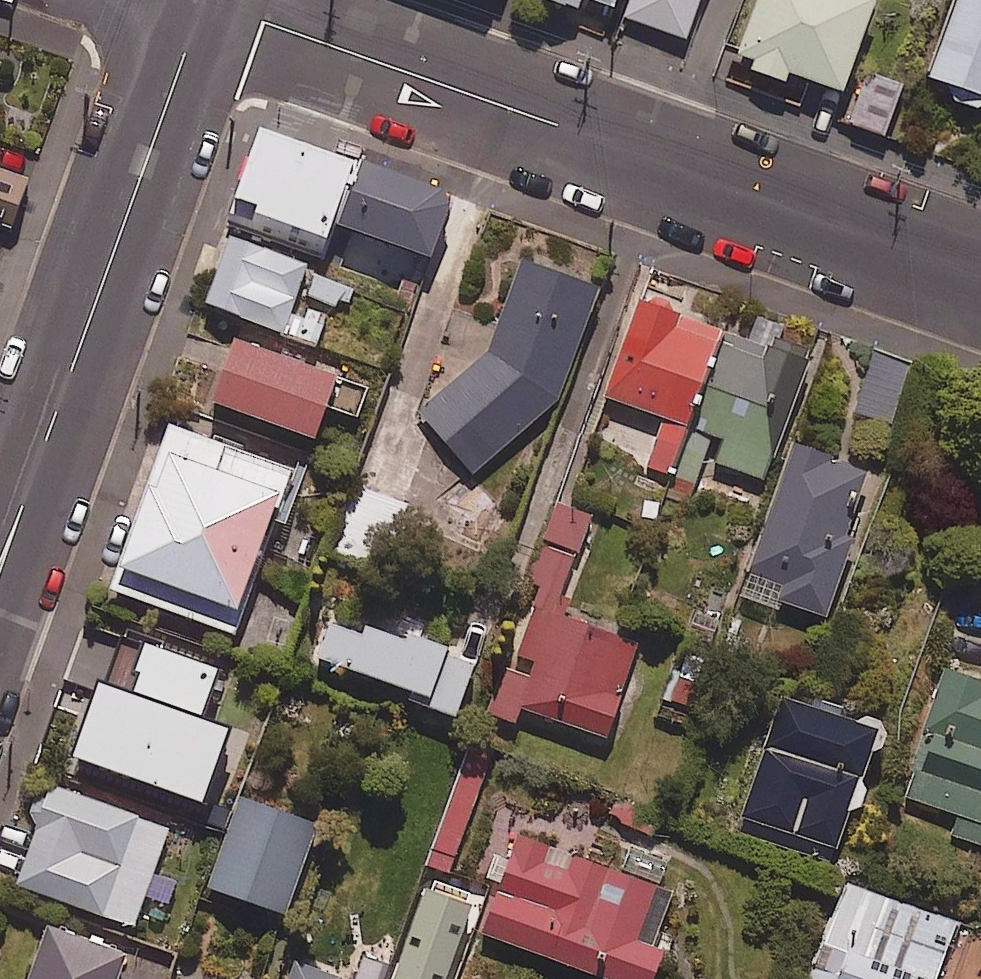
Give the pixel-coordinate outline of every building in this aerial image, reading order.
[(526,3),(574,19),(578,6),(617,19),(624,0),(527,0),(526,3)] [(632,25),(687,46),(704,0),(641,0),(632,25)] [(739,61),(757,68),(752,81),(786,94),(791,82),(844,103),(884,0),(762,0),(739,61)] [(931,89),(954,98),(959,110),(972,119),(980,120),(980,0),(966,0),(931,89)] [(0,61),(0,87),(8,64),(0,61)] [(905,91),(870,77),(851,128),(886,141),(905,91)] [(359,160),(267,125),(230,223),(322,258),(359,160)] [(462,198),(371,164),(348,225),(438,260),(462,198)] [(0,169),(0,221),(19,227),(33,179),(0,169)] [(315,266),(238,235),(210,302),(319,347),(332,316),(300,303),(315,266)] [(605,290),(532,262),(492,353),(424,413),(476,472),(563,400),(605,290)] [(728,332),(646,300),(609,395),(668,417),(650,464),(673,473),(728,332)] [(773,356),(738,341),(681,482),(695,487),(707,457),(767,481),(819,352),(781,337),(773,356)] [(373,388),(245,342),(223,404),(322,439),(333,407),(362,418),(373,388)] [(915,364),(880,351),(858,415),(893,428),(915,364)] [(299,472),(178,428),(119,591),(239,635),(299,472)] [(874,475),(799,447),(744,594),(782,608),(785,601),(831,618),(860,542),(850,538),(874,475)] [(562,503),(547,539),(581,553),(596,517),(562,503)] [(575,556),(544,546),(533,580),(545,584),(523,654),(543,660),(536,680),(506,671),(492,714),(521,723),(525,710),(609,736),(639,643),(555,617),(575,556)] [(481,664),(340,617),(326,660),(417,691),(414,700),(464,717),(481,664)] [(225,672),(158,648),(140,699),(109,688),(84,759),(211,804),(237,733),(208,722),(225,672)] [(943,673),(908,797),(962,813),(958,830),(980,837),(980,684),(943,673)] [(884,726),(781,688),(729,830),(831,868),(884,726)] [(491,768),(470,761),(431,864),(452,872),(491,768)] [(173,828),(58,787),(23,885),(139,926),(173,828)] [(626,796),(615,817),(655,840),(667,819),(626,796)] [(322,826),(244,798),(212,888),(290,916),(322,826)] [(658,947),(678,892),(526,835),(489,935),(607,978),(661,978),(671,952),(658,947)] [(845,882),(810,978),(812,978),(935,978),(956,921),(845,882)] [(56,930),(38,978),(127,978),(135,959),(56,930)] [(397,968),(366,957),(358,978),(393,978),(397,968)] [(300,966),(295,978),(335,978),(300,966)]
